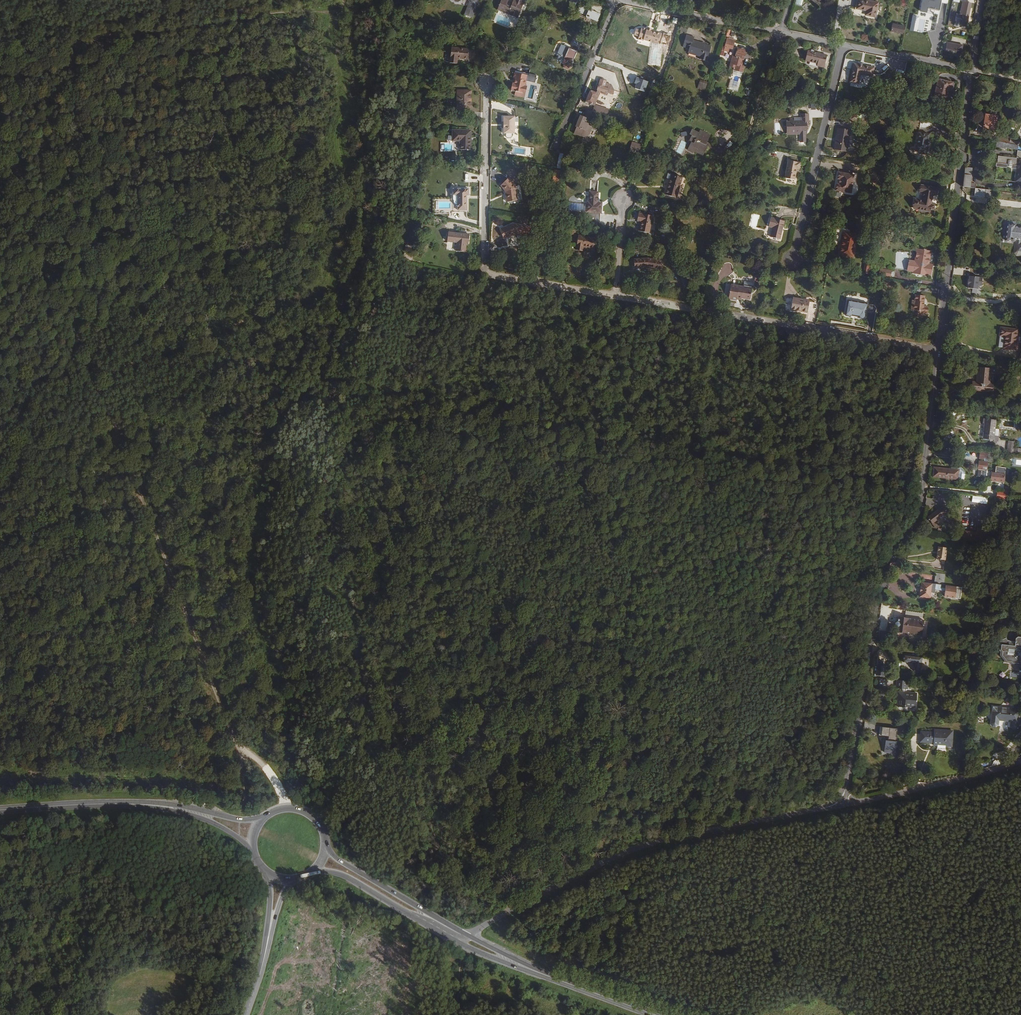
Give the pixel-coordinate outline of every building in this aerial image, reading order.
[(516,18),(523,3),(523,2),(524,0),(513,0),(512,3),(507,1),(508,0),(501,0),(497,9),(516,18)] [(876,11),(878,2),(866,0),(858,0),(856,8),(866,10),(866,9),(876,11)] [(471,17),(478,2),(477,2),(470,1),(464,14),(471,17)] [(586,17),(597,22),(601,14),(589,9),(586,17)] [(967,16),(956,13),(954,23),(960,25),(960,27),(965,28),(967,16)] [(913,22),(911,30),(920,32),(922,24),(913,22)] [(596,32),(599,26),(591,23),(588,29),(596,32)] [(891,31),(903,34),(904,27),(893,24),(891,31)] [(659,41),(661,42),(663,34),(655,32),(655,33),(651,32),(646,31),(647,30),(641,28),(641,30),(636,29),(634,35),(639,37),(638,39),(643,40),(658,44),(659,41)] [(686,35),(683,47),(688,49),(687,50),(700,54),(701,54),(699,58),(707,60),(711,47),(704,45),(704,46),(701,45),(701,44),(693,41),(694,37),(686,35)] [(729,48),(732,49),(734,41),(727,39),(725,47),(729,48)] [(658,44),(650,42),(648,65),(660,66),(663,42),(661,42),(659,41),(658,44)] [(957,45),(947,43),(945,50),(949,51),(953,52),(961,54),(962,49),(957,48),(957,45)] [(559,56),(564,59),(568,49),(569,48),(568,47),(564,45),(563,46),(561,45),(556,55),(559,56)] [(477,50),(469,49),(451,47),(450,63),(457,63),(457,58),(457,56),(461,57),(461,58),(468,59),(468,62),(475,62),(476,54),(477,50)] [(571,67),(571,63),(576,52),(569,48),(564,59),(559,56),(557,60),(564,64),(564,68),(568,70),(571,67)] [(733,70),(742,72),(744,67),(741,66),(743,59),(745,54),(744,53),(744,51),(737,49),(735,57),(734,57),(733,57),(732,56),(729,67),(733,68),(733,70)] [(827,56),(807,51),(805,61),(817,63),(817,66),(823,67),(824,63),(825,63),(827,56)] [(872,77),(874,68),(861,66),(861,67),(860,66),(860,65),(854,64),(851,82),(858,84),(860,74),(872,77)] [(529,76),(515,72),(513,78),(515,78),(514,83),(512,83),(511,90),(523,93),(524,86),(526,81),(527,81),(529,76)] [(637,77),(634,83),(636,84),(634,88),(644,92),(648,81),(637,77)] [(590,91),(585,102),(594,106),(591,112),(595,113),(607,117),(609,109),(595,105),(601,90),(603,91),(602,92),(607,94),(607,92),(612,94),(613,90),(610,85),(605,83),(606,81),(605,81),(605,79),(602,78),(601,80),(600,80),(597,90),(596,93),(590,91)] [(953,83),(938,79),(934,97),(949,100),(950,94),(948,94),(950,88),(952,89),(953,83)] [(701,80),(699,89),(703,90),(704,91),(707,82),(701,80)] [(471,90),(457,90),(457,110),(471,110),(471,90)] [(584,117),(580,115),(575,127),(576,127),(574,133),(581,136),(583,137),(585,137),(586,136),(588,135),(589,134),(592,127),(588,125),(588,124),(586,123),(584,122),(586,118),(588,119),(592,120),(595,113),(591,112),(586,110),(584,117)] [(786,121),(787,132),(807,132),(806,125),(809,125),(809,114),(800,114),(800,118),(802,117),(802,121),(794,121),(789,121),(786,121)] [(983,128),(995,130),(997,117),(985,115),(983,128)] [(503,134),(506,134),(506,136),(507,138),(511,138),(512,137),(512,133),(515,133),(514,117),(503,117),(503,134)] [(835,141),(834,150),(847,152),(848,148),(847,148),(848,142),(849,142),(851,130),(837,128),(836,140),(837,140),(836,141),(835,141)] [(460,149),(471,149),(471,130),(452,130),(452,141),(460,141),(460,149)] [(707,147),(705,146),(706,142),(709,136),(700,131),(699,134),(692,130),(690,135),(692,135),(689,142),(690,142),(691,143),(688,149),(693,152),(694,151),(703,155),(707,147)] [(915,150),(920,150),(919,152),(930,154),(931,147),(926,146),(927,143),(928,143),(929,143),(929,142),(930,142),(930,141),(929,140),(929,139),(928,139),(929,133),(918,131),(915,150)] [(1010,144),(1018,146),(1019,138),(1011,137),(1010,144)] [(715,151),(717,147),(706,142),(705,146),(707,147),(715,151)] [(1018,150),(1018,146),(1010,144),(1005,143),(997,142),(996,147),(1002,148),(1003,147),(1018,150)] [(639,154),(639,153),(641,146),(632,143),(629,151),(639,154)] [(722,156),(725,149),(718,145),(715,151),(714,152),(722,156)] [(1016,158),(998,156),(997,164),(1007,165),(1007,167),(1011,167),(1012,165),(1017,166),(1016,170),(1015,182),(1020,183),(1020,159),(1016,158)] [(800,163),(788,161),(785,178),(795,180),(797,169),(799,170),(800,163)] [(965,167),(963,187),(975,189),(975,184),(970,183),(972,168),(965,167)] [(835,190),(851,193),(854,175),(838,172),(837,179),(840,179),(839,184),(836,184),(835,190)] [(665,195),(676,198),(682,177),(671,174),(670,179),(665,195)] [(508,178),(501,185),(504,190),(506,189),(507,192),(508,201),(517,200),(515,187),(508,178)] [(919,200),(917,209),(933,212),(934,206),(931,205),(933,195),(936,195),(938,189),(921,186),(920,192),(924,193),(922,201),(919,200)] [(468,195),(469,189),(453,189),(453,195),(457,195),(457,204),(457,210),(467,210),(467,195),(468,195)] [(991,191),(975,189),(974,196),(990,198),(991,191)] [(597,202),(598,192),(590,192),(589,201),(589,203),(587,203),(587,212),(601,213),(602,204),(597,204),(597,202)] [(639,231),(649,233),(652,216),(639,213),(637,219),(642,220),(641,222),(639,231)] [(771,237),(779,239),(784,221),(771,218),(768,227),(773,228),(771,237)] [(551,227),(546,221),(540,225),(544,231),(551,227)] [(500,229),(503,239),(514,234),(523,236),(524,229),(524,226),(513,224),(500,229)] [(1015,242),(1014,253),(1016,256),(1020,257),(1020,243),(1020,241),(1020,228),(1015,227),(1015,225),(1008,224),(1005,241),(1013,242),(1013,239),(1018,240),(1017,243),(1015,242)] [(468,244),(469,234),(448,232),(447,241),(457,242),(456,251),(465,252),(466,243),(468,244)] [(839,255),(853,258),(857,235),(843,232),(842,242),(841,246),(839,255)] [(594,250),(596,238),(578,235),(577,245),(576,250),(582,251),(583,248),(583,246),(586,246),(586,249),(585,250),(593,251),(594,250)] [(929,263),(931,251),(917,249),(914,262),(909,261),(907,271),(913,272),(912,273),(927,276),(928,274),(931,275),(932,267),(928,267),(929,263)] [(634,259),(634,267),(647,266),(660,269),(660,264),(662,264),(662,261),(648,259),(634,259)] [(879,276),(893,279),(895,271),(880,269),(879,276)] [(968,289),(982,288),(982,276),(967,276),(968,289)] [(731,285),(728,299),(737,300),(737,297),(742,298),(750,299),(752,286),(744,285),(743,287),(731,285)] [(923,306),(925,296),(915,295),(914,301),(914,302),(912,302),(911,310),(916,311),(918,311),(917,315),(917,317),(922,318),(923,313),(928,314),(929,307),(923,306)] [(807,313),(809,300),(793,298),(791,310),(807,313)] [(846,316),(851,317),(853,316),(855,301),(835,298),(833,312),(834,314),(839,315),(841,314),(845,314),(846,316)] [(1004,348),(1015,349),(1017,330),(1001,328),(1000,336),(1005,336),(1004,348)] [(973,382),(972,390),(992,392),(993,384),(990,384),(991,369),(978,368),(976,382),(973,382)] [(996,420),(984,419),(983,424),(985,424),(983,439),(993,440),(993,441),(998,442),(999,436),(998,436),(994,436),(995,429),(996,420)] [(988,460),(989,452),(980,451),(979,459),(988,460)] [(978,469),(987,470),(988,463),(979,462),(978,469)] [(958,471),(957,479),(964,480),(965,473),(964,470),(962,469),(961,468),(959,467),(951,466),(951,470),(958,471)] [(933,477),(957,479),(958,471),(951,470),(934,468),(933,477)] [(1004,482),(1005,475),(999,474),(992,473),(991,480),(997,481),(997,482),(1004,482)] [(946,515),(954,526),(960,522),(951,510),(948,510),(942,509),(940,509),(928,518),(932,523),(943,515),(946,515)] [(964,532),(963,539),(988,543),(990,530),(978,528),(977,534),(964,532)] [(937,547),(936,559),(944,560),(946,548),(937,547)] [(941,585),(921,582),(920,588),(922,588),(922,591),(920,591),(919,597),(930,599),(931,592),(934,593),(935,589),(945,591),(944,596),(944,597),(960,599),(961,588),(945,586),(945,588),(941,587),(941,585)] [(923,628),(924,620),(898,617),(898,622),(896,632),(906,633),(907,628),(910,628),(910,626),(923,628)] [(922,635),(923,628),(910,626),(910,628),(907,628),(906,633),(922,635)] [(1020,664),(1020,662),(1020,637),(1018,637),(1015,638),(1015,641),(1007,640),(1006,638),(1001,640),(999,651),(1000,651),(1000,656),(1005,656),(1004,662),(1009,663),(1020,664)] [(923,657),(904,654),(903,662),(914,664),(913,671),(921,672),(923,657)] [(877,666),(876,675),(884,676),(885,668),(877,666)] [(906,681),(897,680),(896,688),(905,689),(906,681)] [(916,694),(897,692),(897,695),(899,696),(897,707),(904,707),(904,706),(914,707),(915,701),(916,694)] [(993,707),(991,724),(992,726),(995,726),(997,725),(998,720),(1011,721),(1010,726),(1012,729),(1015,729),(1017,727),(1019,710),(1012,709),(993,707)] [(895,753),(896,747),(897,747),(898,746),(897,745),(896,745),(896,742),(897,737),(895,737),(896,735),(897,729),(880,727),(879,735),(889,737),(888,741),(885,740),(884,752),(895,753)] [(946,746),(952,746),(953,731),(934,730),(934,732),(934,734),(931,734),(931,732),(921,732),(920,742),(930,742),(931,741),(934,741),(934,743),(933,745),(937,745),(946,746)]
